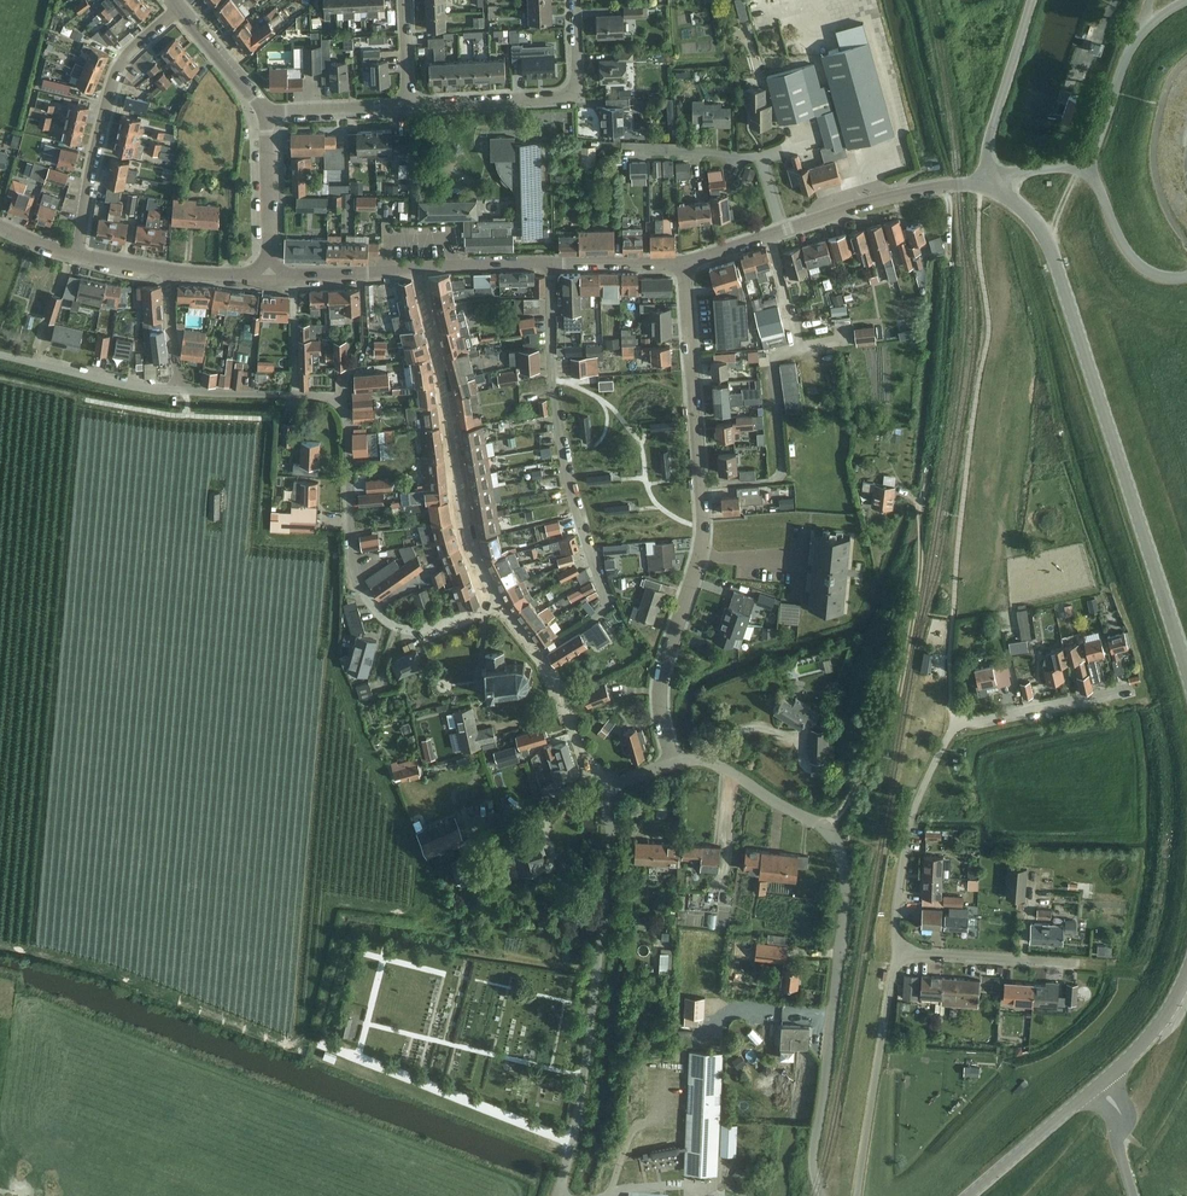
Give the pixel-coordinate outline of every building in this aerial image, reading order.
[(76,7),(80,12),(90,5),(87,0),(85,0),(76,7)] [(142,0),(123,0),(116,6),(111,10),(102,18),(106,22),(120,10),(124,15),(142,0)] [(143,0),(142,0),(124,15),(103,33),(111,43),(118,36),(116,34),(127,25),(124,23),(132,17),(136,22),(151,9),(143,0)] [(242,2),(245,0),(221,0),(213,6),(222,18),(242,2)] [(251,0),(245,0),(242,2),(222,18),(229,28),(250,12),(245,5),(251,0)] [(337,0),(324,0),(325,19),(331,19),(330,12),(337,11),(337,0)] [(349,0),(337,0),(337,11),(344,11),(344,19),(349,18),(349,0)] [(360,0),(349,0),(349,18),(355,18),(354,11),(361,10),(360,0)] [(372,0),(360,0),(361,10),(367,10),(368,17),(373,17),(372,0)] [(373,17),(379,17),(378,9),(385,9),(385,0),(372,0),(373,17)] [(445,0),(426,0),(427,13),(446,12),(445,0)] [(552,0),(528,0),(529,8),(557,7),(557,3),(552,3),(552,0)] [(748,18),(744,0),(736,0),(741,19),(748,18)] [(102,18),(111,10),(107,6),(98,13),(102,18)] [(643,6),(625,7),(625,16),(643,16),(643,6)] [(268,21),(280,12),(276,7),(265,16),(268,21)] [(557,12),(557,7),(529,8),(529,21),(553,20),(553,12),(557,12)] [(750,12),(752,22),(760,20),(758,10),(750,12)] [(446,27),(446,12),(427,13),(428,28),(446,27)] [(274,27),(277,32),(297,19),(294,13),(274,27)] [(473,16),(473,26),(485,25),(484,16),(473,16)] [(623,16),(598,17),(599,36),(623,35),(623,16)] [(239,42),(256,30),(261,26),(258,23),(254,26),(249,20),(232,32),(239,42)] [(814,63),(767,76),(779,123),(815,113),(817,114),(826,147),(820,148),(824,163),(802,170),(798,154),(792,156),(795,166),(788,168),(792,185),(800,183),(802,192),(841,181),(835,160),(836,158),(847,154),(845,147),(894,133),(864,22),(837,29),(842,48),(823,53),(832,88),(838,108),(833,109),(829,96),(823,98),(814,63)] [(263,39),(259,33),(263,30),(261,26),(256,30),(239,42),(247,52),(263,39)] [(73,29),(71,35),(79,39),(82,33),(73,29)] [(348,40),(347,30),(340,31),(340,41),(348,40)] [(519,30),(510,30),(510,43),(519,42),(519,30)] [(445,62),(444,38),(444,37),(428,37),(429,47),(434,46),(435,62),(429,63),(430,81),(446,80),(445,62)] [(169,61),(184,48),(176,38),(157,55),(160,58),(164,55),(169,61)] [(1091,41),(1088,49),(1098,53),(1101,44),(1091,41)] [(91,51),(87,60),(104,67),(110,54),(84,43),(81,49),(88,52),(89,50),(91,51)] [(523,44),(513,44),(514,60),(523,60),(524,76),(536,75),(536,72),(555,71),(554,53),(544,54),(543,48),(523,49),(523,44)] [(321,45),(303,46),(305,71),(322,70),(321,45)] [(322,46),(322,56),(330,56),(329,46),(322,46)] [(651,61),(663,60),(663,47),(651,48),(651,61)] [(177,70),(192,57),(184,48),(169,61),(165,64),(168,68),(172,64),(177,70)] [(364,58),(363,58),(364,84),(365,84),(372,84),(372,86),(389,85),(388,60),(381,61),(380,50),(364,51),(364,58)] [(616,60),(601,61),(602,81),(627,80),(626,61),(634,60),(633,51),(615,52),(616,60)] [(50,55),(46,64),(62,71),(66,62),(50,55)] [(323,70),(331,70),(332,87),(348,86),(347,62),(330,63),(330,56),(322,56),(323,70)] [(200,67),(192,57),(177,70),(173,73),(181,83),(200,67)] [(505,58),(489,59),(490,78),(506,77),(505,58)] [(490,78),(489,59),(475,60),(476,78),(490,78)] [(99,79),(104,67),(87,60),(84,68),(81,67),(82,65),(76,62),(73,68),(99,79)] [(476,78),(475,60),(460,61),(461,79),(476,78)] [(461,79),(460,61),(445,62),(446,80),(461,79)] [(151,75),(159,68),(155,63),(147,70),(151,75)] [(294,67),(270,68),(271,90),(303,88),(303,76),(301,77),(301,71),(295,71),(294,67)] [(93,91),(99,79),(73,68),(71,73),(77,76),(78,74),(81,75),(77,84),(93,91)] [(160,85),(168,78),(164,73),(156,80),(160,85)] [(68,93),(70,84),(43,78),(41,87),(68,93)] [(172,82),(168,78),(160,85),(164,89),(172,82)] [(747,99),(750,99),(750,125),(771,125),(771,104),(765,104),(765,88),(747,88),(747,99)] [(1084,109),(1087,101),(1069,95),(1062,116),(1076,121),(1077,117),(1080,108),(1084,109)] [(149,101),(127,96),(124,107),(146,113),(149,101)] [(606,107),(603,107),(604,133),(624,132),(623,108),(630,108),(630,97),(606,98),(606,107)] [(674,122),(672,98),(665,98),(667,122),(674,122)] [(636,100),(633,106),(643,111),(646,104),(636,100)] [(43,107),(54,110),(56,104),(45,101),(43,107)] [(69,107),(68,114),(87,119),(90,107),(66,101),(65,105),(69,107)] [(693,121),(704,121),(704,123),(720,123),(720,126),(731,126),(731,107),(721,107),(721,104),(704,104),(704,101),(693,101),(693,121)] [(84,131),(87,119),(68,114),(67,114),(63,113),(62,118),(66,119),(65,126),(84,131)] [(42,114),(40,120),(51,123),(53,116),(42,114)] [(122,115),(119,127),(143,132),(144,128),(140,127),(141,119),(122,115)] [(50,129),(51,123),(40,120),(39,126),(50,129)] [(81,143),(84,131),(65,126),(65,127),(60,126),(59,130),(64,131),(62,139),(81,143)] [(143,133),(143,132),(119,127),(116,138),(140,144),(141,140),(137,139),(138,132),(143,133)] [(152,134),(162,137),(164,131),(153,128),(152,134)] [(406,143),(392,143),(392,130),(375,131),(376,154),(385,153),(385,159),(407,158),(406,143)] [(376,154),(375,131),(358,131),(359,145),(351,145),(352,161),(367,160),(367,154),(376,154)] [(292,148),(292,155),(325,154),(325,168),(345,167),(344,146),(337,146),(336,135),(324,135),(324,132),(291,133),(291,140),(287,140),(287,148),(292,148)] [(540,154),(540,153),(540,141),(521,142),(521,143),(515,143),(515,137),(506,137),(501,136),(495,138),(495,137),(491,138),(491,156),(497,156),(497,160),(498,164),(499,168),(501,172),(501,175),(501,178),(502,180),(503,183),(505,184),(508,185),(511,186),(512,186),(514,187),(515,189),(516,192),(517,194),(518,196),(518,199),(518,201),(518,204),(518,206),(518,211),(517,213),(518,215),(518,218),(519,220),(506,220),(506,216),(493,216),(494,221),(479,221),(479,228),(507,227),(513,226),(514,234),(524,233),(524,236),(527,236),(531,237),(534,236),(542,236),(542,218),(543,212),(541,207),(542,207),(541,196),(543,190),(541,185),(540,165),(542,159),(540,154)] [(144,146),(140,145),(140,144),(116,138),(113,151),(141,158),(144,146)] [(151,140),(149,146),(159,149),(161,143),(151,140)] [(47,143),(45,151),(60,155),(57,163),(75,167),(79,151),(47,143)] [(158,155),(159,149),(149,146),(148,152),(158,155)] [(595,146),(582,146),(581,165),(595,165),(595,146)] [(159,149),(158,155),(166,157),(168,151),(159,149)] [(4,168),(9,152),(0,150),(0,167),(4,168)] [(309,157),(292,157),(294,194),(307,193),(305,165),(309,165),(309,157)] [(112,158),(109,171),(136,176),(137,170),(131,169),(130,171),(128,171),(129,161),(112,158)] [(664,175),(673,175),(673,160),(663,161),(664,175)] [(647,161),(631,161),(631,176),(648,176),(647,161)] [(45,182),(49,167),(35,163),(30,177),(45,182)] [(677,178),(688,177),(688,163),(676,163),(677,178)] [(47,178),(65,184),(69,173),(50,167),(47,178)] [(746,168),(743,178),(753,181),(756,170),(746,168)] [(718,189),(727,187),(726,179),(724,180),(723,169),(708,171),(711,196),(710,197),(711,200),(713,220),(730,218),(730,217),(734,217),(732,208),(729,208),(727,195),(719,196),(718,189)] [(135,182),(136,176),(109,171),(107,184),(124,187),(126,178),(129,179),(128,181),(135,182)] [(344,182),(355,183),(356,175),(345,174),(344,182)] [(477,192),(479,182),(472,180),(470,190),(477,192)] [(119,190),(106,188),(104,199),(117,202),(119,190)] [(15,190),(8,210),(27,217),(34,196),(15,190)] [(477,199),(458,199),(444,199),(443,190),(421,190),(421,200),(420,200),(420,217),(465,216),(465,236),(465,248),(480,248),(480,249),(514,248),(514,234),(513,226),(507,227),(479,228),(479,221),(478,215),(477,215),(477,199)] [(41,202),(35,219),(51,224),(57,208),(50,205),(53,195),(44,192),(41,202)] [(137,195),(129,194),(126,213),(134,214),(137,195)] [(333,211),(341,211),(342,195),(333,195),(333,211)] [(376,209),(376,197),(357,196),(357,208),(376,209)] [(328,197),(298,197),(298,206),(328,206),(328,197)] [(197,200),(174,199),(172,223),(219,226),(221,205),(197,204),(197,200)] [(377,207),(392,210),(393,202),(378,200),(377,207)] [(713,220),(711,200),(678,205),(680,225),(713,220)] [(111,240),(114,220),(117,202),(110,201),(107,219),(100,218),(97,238),(111,240)] [(128,223),(120,221),(123,203),(117,202),(114,220),(111,240),(125,242),(128,223)] [(149,246),(152,226),(155,208),(149,207),(146,225),(138,224),(134,244),(149,246)] [(164,248),(167,229),(159,227),(162,209),(155,208),(152,226),(149,246),(164,248)] [(664,229),(664,219),(655,219),(656,229),(664,229)] [(897,239),(902,257),(910,255),(899,219),(884,223),(889,241),(897,239)] [(909,236),(911,245),(908,246),(910,255),(921,251),(919,243),(927,241),(921,223),(906,227),(909,236)] [(882,224),(867,228),(876,260),(883,258),(890,281),(897,278),(893,263),(882,224)] [(615,229),(579,230),(579,233),(559,233),(560,255),(615,253),(615,229)] [(623,229),(624,254),(643,254),(643,229),(623,229)] [(861,249),(865,264),(874,261),(865,229),(849,233),(854,251),(861,249)] [(665,253),(664,233),(650,234),(651,254),(665,253)] [(675,233),(664,233),(665,253),(676,253),(675,233)] [(846,234),(828,239),(834,258),(852,253),(846,234)] [(328,238),(327,261),(341,261),(341,242),(342,236),(328,235),(328,238)] [(341,242),(341,261),(354,262),(355,242),(355,236),(346,236),(346,242),(341,242)] [(355,236),(355,242),(354,262),(369,262),(369,254),(379,254),(379,244),(379,243),(369,242),(369,236),(355,236)] [(327,261),(328,241),(328,238),(312,238),(312,239),(286,238),(286,260),(327,261)] [(826,239),(803,246),(807,265),(810,272),(819,270),(817,262),(831,258),(826,239)] [(766,247),(752,251),(758,273),(756,273),(759,281),(768,279),(765,268),(772,266),(766,247)] [(788,266),(786,267),(789,278),(807,272),(800,247),(784,252),(788,266)] [(758,273),(752,251),(741,254),(747,276),(748,278),(745,279),(749,292),(755,291),(750,275),(756,273),(758,273)] [(914,259),(916,268),(924,266),(921,257),(914,259)] [(734,261),(710,268),(716,291),(717,291),(721,289),(723,294),(718,295),(713,295),(717,344),(741,342),(741,336),(749,335),(746,299),(738,300),(739,284),(741,283),(739,276),(742,276),(738,265),(736,266),(734,261)] [(527,283),(535,283),(535,276),(535,272),(500,272),(501,284),(518,284),(518,292),(527,291),(527,283)] [(640,292),(638,278),(638,272),(623,273),(622,294),(622,295),(628,295),(628,296),(639,296),(639,292),(640,292)] [(499,282),(499,273),(474,273),(474,286),(491,285),(491,282),(499,282)] [(581,305),(580,273),(559,274),(559,292),(564,292),(564,322),(581,322),(581,305)] [(600,294),(599,273),(580,273),(581,305),(591,305),(590,292),(597,291),(597,294),(600,294)] [(622,294),(623,273),(599,273),(600,294),(622,294)] [(101,306),(107,282),(70,274),(63,295),(74,298),(72,308),(78,309),(81,299),(91,301),(90,304),(101,307),(101,306)] [(450,274),(429,277),(429,279),(431,292),(452,289),(451,287),(455,287),(455,288),(465,287),(464,279),(454,280),(454,281),(451,281),(450,274)] [(546,275),(535,276),(535,283),(535,295),(546,295),(546,275)] [(673,293),(672,277),(642,278),(642,294),(673,293)] [(401,314),(392,317),(393,320),(396,332),(396,333),(401,332),(401,331),(423,326),(412,283),(411,280),(399,281),(403,299),(397,301),(401,314)] [(122,285),(107,282),(101,306),(104,307),(104,304),(118,307),(119,303),(122,285)] [(164,320),(162,285),(137,287),(138,298),(144,298),(145,321),(164,320)] [(213,307),(215,287),(180,285),(180,298),(192,299),(192,306),(213,307)] [(227,313),(231,291),(231,290),(216,287),(215,287),(213,307),(212,312),(219,313),(219,312),(227,313)] [(466,292),(465,287),(455,288),(455,287),(451,287),(452,289),(431,292),(433,306),(461,302),(460,293),(466,292)] [(343,289),(328,290),(330,304),(329,304),(329,305),(330,312),(331,312),(331,316),(345,316),(345,312),(351,311),(360,311),(360,288),(343,288),(343,289)] [(328,290),(310,291),(310,305),(311,314),(319,314),(318,304),(329,304),(330,304),(328,290)] [(258,311),(260,294),(231,291),(227,313),(237,315),(239,313),(239,309),(258,311)] [(288,320),(289,295),(263,294),(262,313),(277,314),(277,320),(288,320)] [(46,318),(54,321),(62,298),(53,295),(46,318)] [(841,295),(833,298),(835,306),(843,304),(841,295)] [(764,302),(762,302),(762,303),(765,302),(766,308),(778,305),(779,309),(776,297),(763,300),(764,302)] [(539,298),(514,299),(515,312),(540,311),(539,298)] [(762,303),(762,302),(761,302),(760,298),(751,301),(752,305),(753,305),(755,311),(766,308),(765,302),(762,303)] [(650,318),(651,336),(671,335),(671,319),(670,308),(655,308),(655,302),(640,303),(640,311),(650,310),(650,318)] [(454,303),(433,306),(439,330),(458,327),(460,335),(465,334),(469,333),(464,311),(456,313),(455,306),(454,303)] [(786,333),(779,309),(778,305),(766,308),(755,311),(762,339),(770,337),(778,335),(786,333)] [(846,305),(831,307),(832,315),(847,313),(846,305)] [(799,312),(800,324),(820,321),(819,309),(799,312)] [(252,331),(259,332),(260,317),(253,316),(252,331)] [(534,316),(520,318),(522,331),(536,329),(534,316)] [(30,319),(27,344),(37,345),(39,319),(30,319)] [(168,360),(165,330),(163,330),(162,322),(145,324),(146,332),(145,332),(148,363),(168,360)] [(56,323),(52,342),(79,348),(83,329),(56,323)] [(322,323),(299,324),(299,338),(316,337),(316,331),(322,331),(322,327),(322,323)] [(856,327),(857,340),(875,338),(874,325),(856,327)] [(403,339),(397,341),(398,346),(404,345),(426,341),(423,326),(401,331),(401,332),(403,339)] [(473,347),(469,333),(465,334),(460,335),(458,327),(439,330),(446,357),(471,351),(476,350),(475,346),(473,347)] [(202,360),(206,331),(185,328),(181,357),(202,360)] [(97,333),(93,353),(106,355),(110,335),(97,333)] [(505,335),(506,342),(516,340),(514,333),(505,335)] [(788,343),(786,333),(778,335),(780,345),(788,343)] [(493,348),(493,334),(479,334),(479,345),(485,345),(485,348),(493,348)] [(622,346),(636,345),(636,334),(622,335),(622,346)] [(780,345),(778,335),(770,337),(772,347),(780,345)] [(772,347),(770,337),(762,339),(764,349),(772,347)] [(320,364),(319,353),(320,353),(320,339),(299,340),(300,369),(317,369),(317,364),(320,364)] [(335,367),(348,367),(347,340),(334,340),(335,367)] [(375,348),(375,349),(387,349),(388,349),(387,349),(387,341),(375,341),(375,348)] [(406,353),(402,355),(403,362),(404,362),(409,361),(408,361),(430,357),(426,341),(404,345),(406,353)] [(618,341),(607,343),(608,350),(619,348),(618,341)] [(586,345),(587,356),(602,354),(601,344),(586,345)] [(642,353),(652,353),(653,363),(671,361),(670,345),(642,347),(642,353)] [(582,346),(565,347),(565,354),(582,354),(582,346)] [(520,349),(510,350),(511,364),(520,363),(521,370),(540,369),(539,348),(520,349)] [(471,351),(446,357),(452,382),(471,378),(470,374),(474,373),(469,356),(480,354),(479,350),(476,350),(471,351)] [(749,361),(758,360),(758,351),(749,351),(749,361)] [(334,360),(334,352),(326,352),(326,360),(334,360)] [(736,360),(735,360),(735,352),(713,354),(713,361),(710,362),(712,377),(728,376),(727,365),(736,365),(736,368),(742,367),(741,360),(736,360)] [(599,373),(598,356),(571,358),(572,375),(599,373)] [(432,365),(430,357),(408,361),(409,361),(404,362),(405,367),(411,366),(413,386),(402,386),(402,387),(434,385),(432,365)] [(228,358),(226,373),(224,385),(230,386),(233,359),(228,358)] [(833,372),(829,358),(821,360),(824,374),(833,372)] [(780,365),(781,373),(796,371),(795,362),(780,365)] [(242,369),(234,368),(232,387),(240,388),(242,369)] [(203,369),(203,370),(201,383),(216,385),(218,371),(203,369)] [(308,371),(300,371),(300,389),(309,389),(308,371)] [(517,371),(498,375),(500,385),(519,382),(517,371)] [(798,378),(796,371),(781,373),(782,381),(798,378)] [(356,390),(390,388),(389,372),(355,374),(356,390)] [(471,378),(452,382),(455,395),(477,391),(478,391),(477,384),(476,381),(480,380),(486,379),(484,372),(477,374),(476,372),(476,373),(474,373),(470,374),(471,378)] [(799,386),(798,378),(782,381),(783,388),(799,386)] [(602,380),(599,380),(599,388),(599,390),(614,389),(613,379),(602,380)] [(713,385),(714,400),(742,398),(751,397),(762,396),(761,387),(755,388),(742,389),(742,392),(735,392),(729,393),(729,384),(713,385)] [(437,404),(434,385),(402,387),(402,388),(402,393),(415,392),(415,396),(419,396),(420,405),(437,404)] [(800,394),(799,386),(783,388),(784,396),(800,394)] [(479,402),(477,391),(455,395),(461,426),(482,424),(481,415),(473,417),(471,403),(479,402)] [(801,402),(800,394),(784,396),(785,404),(801,402)] [(354,409),(373,407),(372,397),(354,399),(354,409)] [(736,405),(743,404),(742,398),(714,400),(715,415),(731,414),(730,405),(736,405)] [(549,413),(547,400),(539,401),(541,414),(549,413)] [(802,410),(801,402),(785,404),(787,412),(802,410)] [(440,425),(437,404),(420,405),(407,406),(407,417),(416,417),(416,425),(417,427),(440,425)] [(368,409),(355,410),(355,419),(369,418),(368,409)] [(754,428),(753,421),(752,415),(736,416),(736,422),(715,424),(717,440),(740,438),(739,430),(754,428)] [(583,417),(581,417),(583,439),(591,438),(588,416),(586,416),(583,417)] [(674,420),(652,422),(653,430),(675,428),(675,425),(674,423),(674,420)] [(292,445),(293,424),(284,423),(282,445),(292,445)] [(445,458),(440,425),(417,427),(417,428),(419,427),(423,456),(432,455),(432,459),(445,458)] [(483,427),(462,430),(464,446),(486,442),(483,427)] [(377,431),(367,432),(353,433),(354,454),(378,453),(377,431)] [(892,433),(891,440),(901,441),(901,434),(892,433)] [(514,437),(507,438),(509,446),(515,445),(514,437)] [(811,451),(821,451),(821,438),(810,438),(811,451)] [(300,467),(294,467),(293,472),(318,474),(320,441),(302,440),(300,467)] [(486,442),(464,446),(467,460),(489,457),(486,442)] [(550,448),(541,450),(542,459),(552,458),(550,448)] [(663,452),(661,452),(663,474),(670,473),(668,451),(666,451),(663,452)] [(736,453),(718,454),(719,472),(737,471),(736,453)] [(448,488),(445,459),(445,458),(432,459),(432,455),(423,456),(424,456),(422,456),(425,480),(426,480),(427,489),(433,488),(433,490),(448,488)] [(489,457),(467,460),(469,475),(491,471),(489,457)] [(542,469),(534,470),(535,478),(543,477),(542,469)] [(740,479),(755,478),(755,469),(740,471),(740,479)] [(493,486),(491,471),(469,475),(472,490),(493,486)] [(610,473),(587,475),(588,478),(588,480),(588,483),(610,480),(610,473)] [(367,491),(392,489),(391,478),(366,480),(367,491)] [(300,484),(293,483),(292,502),(300,502),(317,503),(318,482),(300,481),(300,484)] [(863,481),(862,489),(874,491),(873,493),(872,505),(893,507),(895,485),(863,481)] [(738,495),(722,497),(723,513),(741,511),(740,503),(744,503),(744,504),(763,502),(762,493),(760,493),(759,485),(737,487),(738,495)] [(496,501),(493,486),(472,490),(474,504),(496,501)] [(449,500),(448,488),(433,490),(433,488),(427,489),(411,490),(412,504),(422,503),(430,502),(449,500)] [(327,490),(318,491),(319,502),(327,501),(327,490)] [(209,516),(218,517),(219,492),(210,492),(209,516)] [(359,494),(359,505),(384,503),(383,492),(359,494)] [(792,498),(780,499),(781,507),(793,506),(792,498)] [(452,520),(449,500),(430,502),(432,523),(452,520)] [(498,515),(496,501),(474,504),(476,519),(498,515)] [(316,522),(317,503),(300,502),(292,502),(292,512),(272,511),(271,528),(316,530),(316,529),(326,529),(326,522),(316,522)] [(412,504),(392,506),(393,513),(422,510),(422,503),(412,504)] [(628,503),(606,506),(606,508),(606,510),(606,513),(629,511),(628,503)] [(532,510),(525,512),(527,519),(534,518),(532,510)] [(501,530),(498,515),(476,519),(479,534),(501,530)] [(452,520),(432,523),(435,532),(424,534),(426,542),(455,534),(452,520)] [(562,533),(559,522),(546,526),(548,536),(562,533)] [(816,533),(812,566),(847,570),(850,536),(816,533)] [(459,547),(455,534),(426,542),(428,542),(430,547),(438,545),(446,568),(431,573),(436,586),(444,582),(441,573),(447,571),(465,564),(459,547)] [(497,534),(480,538),(484,555),(486,561),(509,553),(508,550),(501,552),(497,534)] [(373,535),(360,537),(363,551),(381,548),(380,545),(375,546),(373,535)] [(552,550),(560,548),(561,554),(579,548),(574,535),(550,542),(551,547),(552,550)] [(656,553),(648,553),(649,568),(652,568),(672,566),(671,550),(674,550),(674,542),(655,544),(656,553)] [(628,543),(604,545),(604,553),(628,551),(628,543)] [(412,546),(400,548),(406,563),(416,556),(412,546)] [(513,553),(509,554),(509,553),(486,561),(494,576),(513,567),(513,566),(519,565),(513,553)] [(574,562),(572,554),(558,558),(560,566),(574,562)] [(379,599),(419,572),(424,569),(415,557),(400,568),(395,571),(371,587),(379,599)] [(394,560),(389,563),(395,571),(400,568),(394,560)] [(371,587),(395,571),(389,563),(365,579),(371,587)] [(471,580),(465,564),(447,571),(447,572),(449,571),(454,585),(454,586),(471,580)] [(562,580),(579,572),(575,565),(559,574),(562,580)] [(521,575),(518,577),(513,567),(494,576),(501,589),(519,580),(529,576),(527,571),(521,574),(521,575)] [(580,583),(590,577),(586,569),(576,575),(580,583)] [(843,610),(846,576),(812,573),(809,606),(843,610)] [(634,605),(630,616),(637,619),(638,616),(653,621),(658,605),(660,606),(665,591),(659,589),(661,582),(646,577),(645,578),(643,577),(641,583),(643,584),(647,586),(640,607),(634,605)] [(534,598),(528,592),(522,579),(520,581),(519,580),(501,589),(507,602),(513,610),(529,601),(531,600),(534,598)] [(475,592),(471,580),(454,586),(454,585),(454,586),(452,587),(456,596),(450,598),(451,599),(475,592)] [(591,582),(581,587),(585,594),(595,588),(591,582)] [(432,603),(427,589),(412,594),(417,608),(432,603)] [(550,590),(546,593),(550,599),(554,596),(550,590)] [(725,606),(721,617),(739,622),(740,622),(747,624),(751,614),(750,614),(755,598),(740,593),(734,591),(731,600),(733,601),(731,608),(725,606)] [(479,605),(475,592),(451,599),(451,601),(457,599),(461,610),(479,605)] [(764,605),(771,608),(775,597),(760,593),(758,601),(765,603),(764,605)] [(776,595),(775,615),(794,616),(795,596),(776,595)] [(531,600),(529,601),(513,610),(522,621),(547,606),(537,612),(533,607),(540,603),(537,599),(539,598),(538,596),(531,600)] [(1095,599),(1088,600),(1091,614),(1098,612),(1095,599)] [(587,600),(582,604),(587,611),(590,614),(596,610),(587,600)] [(1071,604),(1065,606),(1066,612),(1073,610),(1071,604)] [(555,616),(547,606),(522,621),(530,632),(550,620),(555,616)] [(346,611),(353,635),(365,632),(358,607),(346,611)] [(1017,610),(1021,640),(1031,638),(1026,609),(1017,610)] [(715,632),(713,639),(732,645),(736,634),(743,636),(743,635),(750,638),(754,625),(747,624),(740,622),(739,622),(721,617),(716,632),(715,632)] [(550,621),(550,620),(530,632),(540,646),(555,636),(554,633),(556,632),(550,624),(552,623),(551,620),(550,621)] [(599,621),(548,654),(555,666),(593,641),(596,646),(609,638),(606,632),(599,621)] [(772,636),(773,626),(763,626),(762,636),(772,636)] [(1123,632),(1107,636),(1116,673),(1122,671),(1118,655),(1123,653),(1121,649),(1127,647),(1123,632)] [(355,657),(352,670),(368,674),(376,640),(360,636),(355,637),(351,656),(355,657)] [(1101,638),(1084,642),(1088,657),(1091,670),(1096,668),(1095,661),(1097,661),(1096,655),(1105,653),(1101,638)] [(1077,643),(1065,646),(1069,663),(1076,661),(1080,676),(1077,676),(1081,692),(1093,690),(1089,673),(1087,674),(1083,659),(1085,659),(1082,649),(1079,650),(1077,643)] [(1044,669),(1043,670),(1047,683),(1065,679),(1061,665),(1069,663),(1065,646),(1051,650),(1051,651),(1055,667),(1044,669)] [(420,660),(416,651),(393,661),(399,676),(423,665),(422,663),(424,662),(422,659),(420,660)] [(515,664),(507,665),(507,662),(505,662),(504,652),(486,654),(487,665),(485,666),(485,668),(482,668),(482,670),(486,670),(489,692),(485,693),(485,694),(489,694),(489,697),(491,697),(491,693),(499,692),(499,695),(502,695),(501,692),(509,691),(509,694),(512,694),(511,691),(518,690),(519,693),(521,692),(521,689),(525,687),(528,689),(530,687),(527,685),(530,680),(534,681),(533,678),(530,678),(529,672),(532,671),(531,669),(528,670),(524,666),(526,663),(524,662),(523,665),(517,664),(516,658),(514,658),(515,664)] [(1021,669),(1033,664),(1029,657),(1018,662),(1021,669)] [(979,695),(986,693),(987,691),(998,689),(998,686),(1011,683),(1006,661),(993,664),(975,668),(979,686),(977,686),(979,695)] [(1125,670),(1126,676),(1137,674),(1135,667),(1125,670)] [(1130,683),(1141,680),(1139,675),(1129,677),(1130,683)] [(374,696),(369,683),(369,681),(356,685),(361,701),(374,696)] [(1024,683),(1027,697),(1036,695),(1033,681),(1024,683)] [(588,707),(611,698),(606,685),(583,693),(588,707)] [(791,702),(781,696),(772,710),(799,726),(802,720),(811,725),(818,713),(794,698),(791,702)] [(451,703),(436,706),(437,711),(452,708),(451,703)] [(453,712),(448,713),(451,727),(456,725),(462,750),(481,746),(480,743),(496,739),(493,726),(477,730),(471,706),(453,711),(453,712)] [(410,724),(402,726),(404,733),(411,731),(410,724)] [(604,725),(598,732),(604,737),(610,729),(604,725)] [(547,739),(542,727),(516,735),(522,754),(529,752),(527,745),(547,739)] [(644,757),(642,748),(645,747),(643,742),(646,741),(642,729),(636,731),(636,729),(624,732),(627,742),(623,743),(626,753),(630,751),(633,760),(644,757)] [(829,730),(812,729),(811,760),(828,761),(829,730)] [(430,737),(422,739),(427,760),(435,758),(430,737)] [(551,770),(555,781),(548,785),(551,792),(562,787),(560,781),(573,776),(569,765),(573,763),(566,742),(552,746),(551,744),(543,746),(547,757),(551,756),(556,768),(551,770)] [(515,745),(494,751),(497,761),(518,755),(515,745)] [(452,753),(454,760),(462,758),(460,751),(452,753)] [(421,775),(417,757),(392,764),(397,781),(421,775)] [(461,824),(473,821),(470,812),(483,809),(479,797),(455,804),(461,824)] [(455,816),(418,832),(422,842),(429,857),(466,841),(459,825),(455,816)] [(536,835),(533,827),(522,831),(524,838),(511,842),(515,855),(510,856),(514,871),(520,870),(520,871),(546,863),(541,849),(544,848),(541,838),(538,839),(537,834),(536,835)] [(680,843),(636,841),(634,861),(678,864),(680,843)] [(682,844),(682,857),(692,858),(692,868),(700,869),(719,870),(720,846),(682,844)] [(759,871),(759,876),(795,880),(796,867),(807,869),(808,856),(746,849),(744,869),(759,871)] [(478,871),(473,855),(451,862),(457,878),(478,871)] [(924,856),(923,875),(942,875),(943,857),(924,856)] [(968,864),(968,876),(976,876),(977,865),(968,864)] [(1004,898),(1023,900),(1025,868),(1007,867),(1004,898)] [(952,881),(961,882),(962,871),(953,870),(952,881)] [(941,898),(942,875),(923,875),(922,897),(941,898)] [(759,879),(757,893),(766,894),(767,880),(759,879)] [(714,905),(715,886),(686,885),(685,903),(714,905)] [(963,897),(944,896),(944,905),(962,906),(963,897)] [(941,928),(942,909),(923,908),(922,927),(941,928)] [(945,914),(944,928),(967,930),(967,928),(975,929),(975,917),(968,916),(968,909),(949,908),(949,915),(945,914)] [(1037,910),(1037,918),(1050,919),(1051,911),(1037,910)] [(1063,944),(1063,933),(1071,933),(1071,932),(1075,932),(1076,920),(1064,920),(1064,925),(1031,923),(1030,942),(1063,944)] [(758,943),(756,958),(787,962),(788,957),(789,947),(767,944),(758,943)] [(1098,945),(1097,954),(1108,955),(1111,955),(1112,948),(1112,946),(1098,945)] [(660,953),(659,971),(670,971),(672,949),(660,948),(660,953)] [(781,978),(776,977),(775,985),(797,988),(799,970),(783,968),(781,978)] [(905,974),(903,997),(917,998),(919,975),(905,974)] [(942,996),(943,977),(922,975),(920,995),(942,997),(942,996)] [(943,977),(942,996),(951,997),(950,1005),(963,1005),(964,998),(979,999),(980,980),(943,977)] [(1005,982),(1003,1001),(1014,1001),(1032,1003),(1033,984),(1005,982)] [(1049,985),(1033,984),(1032,1003),(1057,1005),(1059,983),(1049,982),(1049,985)] [(1078,984),(1067,984),(1066,1003),(1076,1004),(1078,984)] [(685,1017),(684,1025),(698,1025),(699,1017),(701,1017),(705,1017),(705,997),(702,997),(685,997),(685,1017)] [(348,1036),(351,1023),(343,1021),(339,1034),(348,1036)] [(778,1046),(781,1046),(780,1058),(793,1058),(794,1047),(808,1047),(809,1027),(780,1025),(778,1046)] [(679,1029),(679,1044),(692,1044),(692,1030),(679,1029)] [(1021,1046),(1014,1048),(1016,1055),(1023,1053),(1021,1046)] [(690,1051),(685,1162),(689,1163),(689,1166),(694,1166),(694,1163),(717,1164),(718,1151),(720,1151),(720,1155),(736,1155),(737,1124),(722,1123),(719,1123),(722,1052),(690,1051)] [(742,1055),(732,1062),(738,1070),(747,1063),(742,1055)] [(965,1067),(964,1074),(979,1075),(980,1067),(965,1067)] [(770,1144),(770,1155),(781,1156),(781,1145),(770,1144)] [(738,1169),(732,1175),(733,1176),(734,1177),(735,1178),(735,1179),(736,1180),(736,1181),(737,1182),(737,1183),(737,1184),(737,1185),(738,1185),(738,1186),(738,1187),(738,1188),(738,1189),(738,1190),(737,1191),(737,1192),(745,1195),(746,1193),(746,1192),(746,1191),(746,1190),(746,1189),(746,1188),(746,1187),(746,1186),(746,1185),(746,1184),(746,1183),(746,1182),(745,1182),(745,1181),(745,1180),(745,1179),(744,1178),(744,1177),(744,1176),(743,1176),(743,1175),(742,1174),(742,1173),(741,1173),(741,1172),(740,1171),(739,1170),(738,1169)]
